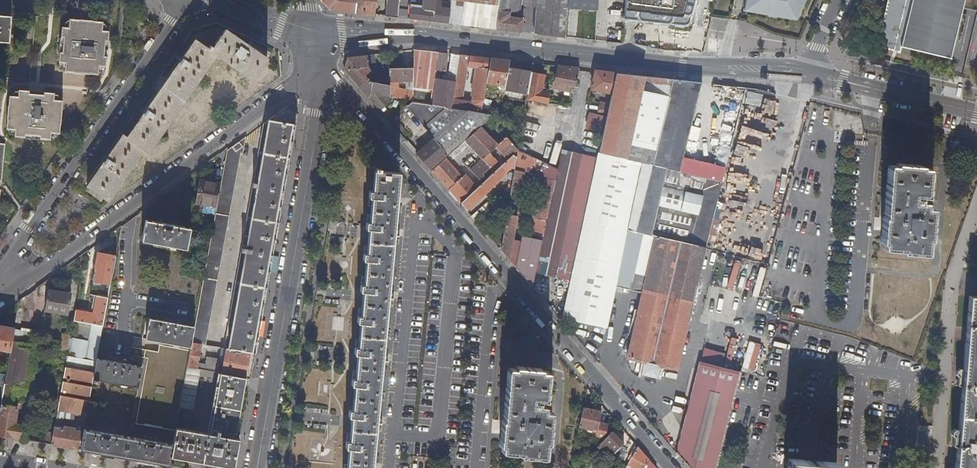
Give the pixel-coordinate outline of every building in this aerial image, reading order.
[(322,1),(330,9),(355,12),(356,0),(322,0),(322,1)] [(355,12),(374,14),(375,0),(356,0),(355,12)] [(385,16),(398,17),(399,0),(386,0),(385,16)] [(410,19),(449,23),(450,8),(441,7),(441,1),(435,1),(435,0),(423,0),(423,5),(411,4),(410,19)] [(466,5),(463,25),(497,28),(500,4),(482,2),(467,0),(466,5)] [(500,4),(497,28),(523,31),(524,18),(510,16),(511,12),(517,13),(519,0),(501,0),(500,4)] [(536,33),(566,37),(569,0),(539,0),(536,33)] [(625,19),(684,25),(691,21),(696,0),(626,0),(625,19)] [(744,10),(781,16),(782,14),(794,16),(798,8),(800,9),(803,0),(746,0),(744,10)] [(962,13),(965,0),(888,0),(876,47),(894,51),(896,43),(901,44),(900,46),(951,59),(951,58),(955,42),(962,13)] [(576,16),(575,29),(597,30),(598,2),(589,1),(588,18),(576,16)] [(968,15),(962,13),(955,42),(961,43),(968,15)] [(9,43),(11,17),(0,16),(0,18),(1,18),(0,34),(0,43),(9,43)] [(61,51),(60,62),(67,62),(66,71),(99,73),(100,65),(103,65),(106,30),(102,30),(102,21),(70,19),(69,27),(62,26),(62,37),(64,37),(63,52),(61,51)] [(108,157),(87,187),(108,201),(144,150),(148,153),(217,55),(253,80),(268,59),(226,29),(214,47),(212,45),(209,49),(196,40),(144,115),(128,138),(124,135),(114,149),(108,157)] [(445,71),(447,53),(438,52),(436,70),(445,71)] [(375,54),(368,55),(369,67),(370,69),(377,68),(375,54)] [(388,96),(390,97),(390,85),(372,82),(366,76),(372,70),(370,69),(369,67),(368,55),(348,57),(345,69),(369,97),(371,93),(388,96)] [(456,82),(452,108),(460,109),(482,114),(486,90),(491,58),(461,55),(456,82)] [(509,67),(510,61),(491,58),(486,90),(504,93),(505,89),(509,67)] [(400,70),(389,70),(390,81),(390,85),(390,97),(413,101),(413,96),(413,81),(414,70),(407,70),(407,66),(400,66),(400,70)] [(574,92),(579,68),(559,66),(555,88),(574,92)] [(532,73),(532,72),(509,67),(505,89),(529,94),(532,73)] [(430,89),(433,90),(434,82),(435,73),(418,70),(415,87),(430,89)] [(612,93),(616,73),(596,71),(592,89),(612,93)] [(527,100),(546,103),(548,92),(541,91),(544,75),(532,73),(529,94),(527,100)] [(703,265),(708,247),(664,236),(703,83),(616,73),(612,93),(610,105),(607,117),(603,133),(598,157),(572,279),(563,318),(607,327),(616,287),(629,230),(658,237),(644,293),(629,358),(645,362),(642,374),(659,378),(662,365),(678,369),(703,265)] [(452,108),(456,82),(435,79),(434,82),(433,90),(433,91),(433,92),(433,95),(432,98),(432,99),(432,104),(443,106),(452,108)] [(11,96),(9,129),(17,130),(16,136),(27,137),(27,134),(42,135),(42,138),(51,139),(52,132),(61,133),(63,100),(55,99),(55,96),(20,93),(20,97),(11,96)] [(369,97),(381,111),(392,101),(388,96),(371,93),(369,97)] [(413,96),(413,101),(432,104),(432,99),(432,98),(413,96)] [(427,129),(460,109),(452,108),(443,106),(432,104),(413,101),(407,106),(427,129)] [(528,101),(525,120),(533,122),(535,115),(556,119),(558,107),(528,101)] [(607,117),(610,105),(601,103),(599,115),(607,117)] [(226,349),(255,354),(291,149),(298,113),(286,108),(264,124),(224,348),(226,349)] [(754,116),(765,117),(765,108),(754,108),(754,116)] [(473,135),(481,127),(493,116),(482,114),(460,109),(427,129),(435,138),(449,154),(472,133),(473,135)] [(603,133),(607,117),(599,115),(590,113),(587,129),(603,133)] [(514,154),(519,150),(507,137),(498,145),(481,127),(473,135),(466,141),(483,159),(473,168),(471,170),(481,181),(490,173),(488,170),(497,162),(490,153),(496,147),(508,160),(514,154)] [(582,154),(598,157),(603,133),(587,129),(582,154)] [(217,207),(195,327),(192,343),(201,344),(205,345),(241,154),(243,154),(246,137),(227,151),(221,184),(217,207)] [(431,169),(449,154),(435,138),(417,153),(431,169)] [(509,259),(513,239),(518,215),(516,215),(520,196),(527,160),(528,154),(519,150),(518,156),(516,169),(514,181),(513,185),(512,188),(512,191),(509,208),(505,227),(501,250),(509,259)] [(562,150),(536,272),(557,276),(582,154),(562,150)] [(551,163),(556,165),(559,154),(553,153),(551,163)] [(516,169),(518,156),(514,154),(508,160),(478,187),(461,203),(467,211),(506,176),(505,174),(512,168),(516,169)] [(557,276),(572,279),(598,157),(582,154),(557,276)] [(433,171),(461,203),(478,187),(466,174),(462,178),(446,159),(433,171)] [(923,194),(926,194),(927,194),(928,188),(929,166),(923,165),(923,163),(895,161),(895,163),(889,163),(885,215),(883,215),(881,240),(883,240),(882,246),(902,247),(902,250),(908,251),(928,252),(929,238),(931,238),(931,235),(933,208),(932,208),(932,205),(927,205),(927,202),(925,202),(926,199),(922,199),(923,194)] [(400,173),(380,171),(380,169),(376,168),(376,171),(375,171),(373,191),(370,191),(370,197),(372,197),(370,223),(368,223),(367,228),(370,229),(367,254),(365,254),(364,260),(367,260),(365,285),(362,285),(361,291),(364,291),(362,316),(359,316),(358,322),(361,322),(359,348),(356,348),(356,353),(358,354),(356,379),(353,379),(353,384),(356,385),(353,410),(350,410),(350,416),(353,416),(351,441),(348,441),(347,447),(350,447),(348,467),(373,467),(400,173)] [(221,184),(199,180),(195,203),(217,207),(221,184)] [(483,211),(485,214),(512,191),(512,188),(513,185),(514,181),(506,180),(504,192),(483,211)] [(477,222),(501,250),(505,227),(495,221),(509,208),(512,191),(485,214),(477,222)] [(472,217),(477,222),(485,214),(483,211),(481,209),(472,217)] [(187,249),(191,229),(174,225),(175,222),(162,220),(162,223),(146,220),(142,241),(187,249)] [(616,287),(644,293),(658,237),(629,230),(616,287)] [(516,267),(533,286),(542,240),(522,236),(521,240),(516,267)] [(516,267),(521,240),(513,239),(509,259),(516,267)] [(103,271),(113,273),(116,257),(99,253),(94,277),(101,279),(103,271)] [(757,295),(766,268),(754,264),(745,292),(757,295)] [(98,297),(108,299),(111,286),(93,283),(91,295),(98,297)] [(49,290),(45,311),(68,314),(70,305),(66,304),(68,293),(49,290)] [(976,293),(976,292),(975,292),(975,294),(970,293),(968,314),(967,314),(967,316),(968,316),(968,318),(966,318),(966,320),(968,320),(964,367),(960,367),(957,369),(957,373),(959,375),(958,384),(963,385),(962,390),(961,390),(960,392),(962,392),(962,395),(960,395),(960,396),(961,396),(959,426),(955,426),(952,428),(952,432),(954,434),(953,443),(958,444),(956,467),(976,467),(976,294),(976,293)] [(93,325),(103,327),(108,299),(98,297),(93,325)] [(146,340),(160,342),(170,344),(192,348),(192,343),(195,327),(179,324),(179,321),(166,318),(166,321),(150,319),(146,340)] [(10,351),(12,341),(14,328),(0,325),(0,349),(10,351)] [(97,362),(97,359),(103,327),(93,325),(89,342),(73,339),(70,357),(97,362)] [(12,341),(39,346),(42,331),(14,327),(14,328),(12,341)] [(63,334),(61,350),(68,351),(71,338),(71,335),(63,334)] [(24,440),(26,426),(15,424),(17,407),(11,406),(12,398),(30,401),(39,346),(12,341),(10,351),(4,385),(3,395),(0,411),(0,436),(24,440)] [(136,424),(176,431),(176,427),(180,407),(188,368),(192,348),(170,344),(160,342),(158,352),(145,349),(144,358),(148,359),(136,424)] [(192,343),(192,348),(188,368),(196,369),(201,344),(192,343)] [(246,378),(251,378),(255,354),(226,349),(222,373),(244,377),(246,378)] [(67,356),(66,366),(95,371),(97,362),(70,357),(67,356)] [(95,371),(93,380),(94,380),(94,382),(99,383),(99,381),(138,388),(142,367),(126,364),(127,361),(114,358),(113,362),(97,359),(97,362),(95,371)] [(702,361),(678,454),(690,467),(718,467),(742,370),(702,361)] [(501,438),(501,445),(503,446),(502,451),(522,453),(522,455),(547,458),(548,443),(551,444),(553,414),(552,414),(552,411),(546,410),(547,408),(545,408),(545,405),(541,405),(541,400),(547,400),(550,372),(544,371),(544,368),(516,365),(516,369),(509,368),(504,420),(502,438),(501,438)] [(75,413),(86,415),(93,380),(95,371),(66,366),(56,421),(73,424),(75,413)] [(188,368),(180,407),(193,409),(200,370),(196,369),(188,368)] [(171,455),(233,466),(237,438),(233,438),(234,433),(244,377),(222,373),(218,373),(208,433),(176,427),(176,431),(173,445),(171,455)] [(237,433),(246,378),(244,377),(234,433),(237,433)] [(585,407),(580,427),(598,431),(600,423),(602,411),(585,407)] [(600,423),(598,431),(597,436),(603,437),(606,424),(600,423)] [(52,445),(80,450),(83,433),(74,431),(75,429),(64,427),(64,429),(55,428),(52,445)] [(83,433),(80,450),(148,462),(169,466),(171,457),(171,455),(173,445),(157,442),(157,439),(144,437),(144,440),(112,434),(113,431),(100,429),(100,432),(84,429),(83,433)] [(613,432),(599,447),(610,458),(625,442),(613,432)] [(639,446),(635,453),(634,456),(628,467),(645,467),(650,460),(639,446)] [(620,458),(626,460),(628,450),(622,448),(620,458)] [(171,457),(231,467),(232,467),(233,466),(171,455),(171,457)] [(788,467),(809,467),(810,458),(789,456),(788,467)] [(837,460),(816,458),(815,467),(836,467),(837,460)]
